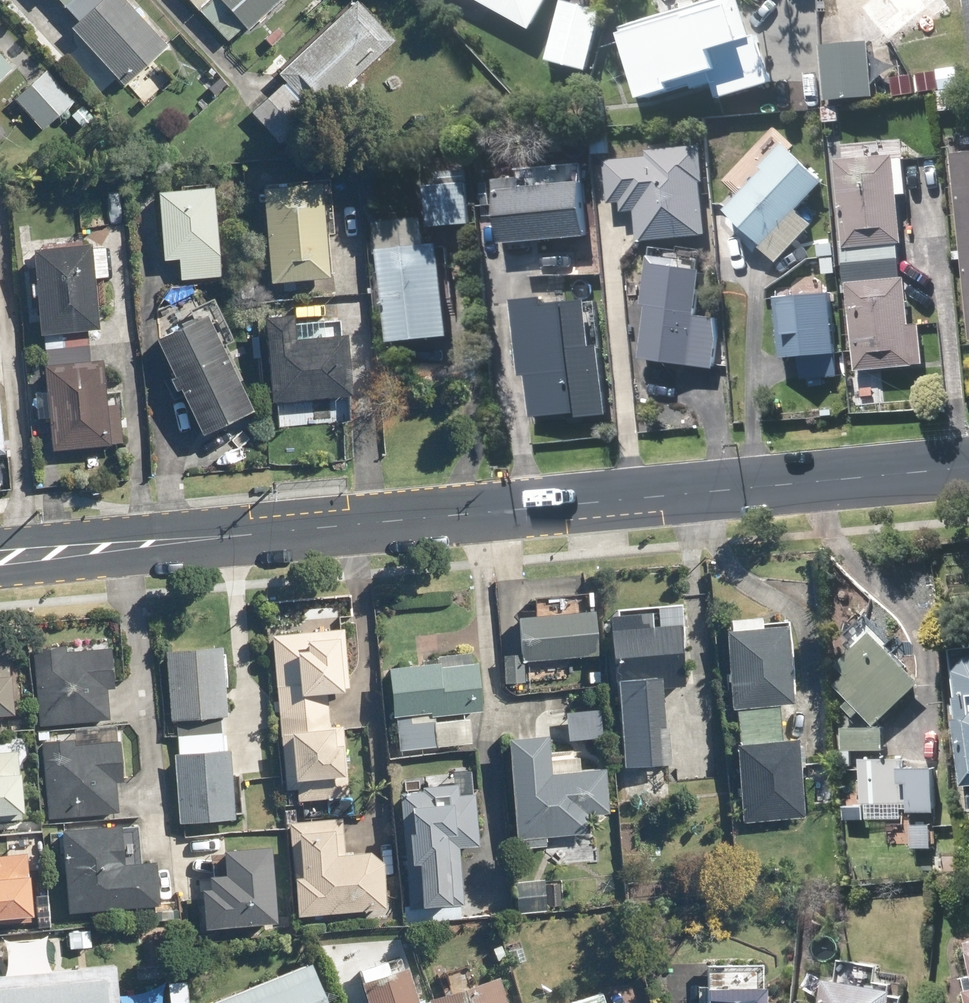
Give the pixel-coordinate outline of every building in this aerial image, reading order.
[(79,24),(73,29),(126,85),(167,46),(124,0),(73,0),(64,8),(79,24)] [(227,42),(243,27),(248,32),(282,0),(188,0),(227,42)] [(534,32),(553,0),(477,0),(534,32)] [(625,32),(647,103),(679,93),(680,97),(716,87),(720,99),(772,83),(758,36),(753,39),(741,0),(730,0),(625,32)] [(859,6),(892,46),(931,14),(935,19),(958,0),(867,0),(859,6)] [(285,84),(252,115),(282,147),(393,43),(355,3),(278,76),(285,84)] [(564,3),(549,62),(589,72),(605,12),(564,3)] [(278,29),(266,40),(272,47),(284,35),(278,29)] [(825,49),(828,103),(874,100),(871,47),(825,49)] [(11,70),(0,58),(0,80),(11,70)] [(46,73),(15,100),(42,130),(73,103),(46,73)] [(938,73),(920,76),(922,94),(940,91),(938,73)] [(893,79),(895,99),(914,96),(912,77),(893,79)] [(219,82),(210,89),(216,95),(224,87),(219,82)] [(72,116),(82,128),(91,120),(81,108),(72,116)] [(848,122),(833,124),(834,138),(849,136),(848,122)] [(609,135),(593,136),(594,156),(610,155),(609,135)] [(763,169),(766,172),(728,211),(780,260),(812,227),(798,213),(826,184),(786,145),(763,169)] [(704,185),(707,184),(704,148),(649,152),(650,159),(607,162),(610,204),(623,203),(624,213),(638,212),(640,243),(707,237),(704,185)] [(959,157),(966,248),(968,248),(968,156),(959,157)] [(901,197),(910,197),(907,161),(898,162),(897,158),(841,163),(850,268),(902,263),(901,245),(905,245),(901,197)] [(449,185),(428,187),(432,229),(473,225),(468,172),(448,174),(449,185)] [(261,192),(271,284),(328,279),(319,186),(261,192)] [(213,190),(158,195),(164,262),(180,261),(182,282),(221,278),(213,190)] [(426,220),(377,225),(380,256),(383,255),(392,344),(451,338),(442,247),(429,248),(426,220)] [(498,220),(488,221),(489,234),(500,232),(498,220)] [(551,232),(495,263),(536,337),(558,325),(568,344),(601,324),(592,306),(583,311),(553,259),(562,254),(551,232)] [(818,257),(831,256),(830,245),(817,246),(818,257)] [(93,281),(107,279),(104,250),(90,252),(90,247),(32,252),(41,337),(44,337),(46,353),(87,349),(86,333),(98,332),(93,281)] [(968,287),(968,248),(966,248),(966,252),(953,253),(954,263),(967,261),(968,287)] [(831,256),(818,257),(819,276),(833,275),(832,269),(831,256)] [(646,307),(650,307),(644,361),(717,369),(720,340),(718,320),(699,318),(704,272),(685,270),(686,262),(652,259),(646,307)] [(902,263),(850,268),(859,373),(925,368),(922,326),(912,326),(908,281),(903,281),(902,263)] [(240,282),(241,301),(253,300),(252,282),(240,282)] [(158,311),(160,341),(157,342),(175,380),(170,382),(176,393),(179,392),(202,439),(252,414),(195,294),(158,311)] [(780,300),(784,359),(803,358),(804,381),(840,379),(835,296),(780,300)] [(292,318),(265,321),(272,404),(276,404),(279,430),(349,423),(347,398),(351,398),(346,339),(340,339),(338,324),(293,329),(292,318)] [(852,338),(845,339),(846,349),(853,349),(852,338)] [(47,368),(44,368),(52,452),(122,445),(118,406),(105,407),(101,363),(89,364),(87,349),(46,353),(47,368)] [(532,609),(513,611),(517,653),(497,655),(500,683),(520,681),(518,660),(592,653),(588,605),(532,609)] [(619,675),(625,765),(661,763),(658,721),(663,721),(661,684),(683,682),(678,619),(651,621),(650,609),(609,612),(614,676),(619,675)] [(730,614),(730,623),(727,623),(733,705),(738,704),(740,724),(782,721),(780,701),(794,701),(788,619),(761,621),(760,612),(730,614)] [(328,706),(326,687),(349,685),(343,627),(272,633),(278,710),(328,706)] [(839,681),(854,697),(846,704),(856,714),(863,707),(877,721),(924,678),(876,627),(841,660),(851,671),(839,681)] [(65,643),(33,645),(39,723),(108,717),(106,687),(112,686),(110,646),(65,649),(65,643)] [(947,644),(958,783),(968,782),(968,643),(947,644)] [(220,645),(166,648),(172,718),(176,718),(177,735),(221,732),(219,713),(225,713),(220,645)] [(11,708),(6,651),(0,652),(0,709),(11,708)] [(438,660),(388,664),(393,714),(397,713),(401,750),(437,746),(433,713),(481,708),(476,658),(469,659),(469,651),(438,653),(438,660)] [(600,670),(583,671),(584,683),(600,682),(600,670)] [(278,710),(285,789),(296,787),(297,799),(349,794),(343,722),(330,724),(328,706),(278,710)] [(740,724),(741,738),(737,738),(742,820),(804,815),(800,764),(804,764),(802,743),(799,743),(798,734),(783,735),(782,721),(740,724)] [(885,725),(845,725),(846,748),(885,748),(885,725)] [(587,811),(608,809),(604,765),(579,766),(578,753),(549,756),(547,730),(508,733),(517,836),(521,836),(522,846),(546,844),(546,834),(589,831),(587,811)] [(178,750),(173,750),(179,821),(234,817),(229,746),(222,747),(221,732),(177,735),(178,750)] [(73,736),(50,737),(50,744),(42,745),(47,815),(117,810),(116,779),(122,779),(119,740),(73,743),(73,736)] [(20,817),(15,750),(0,751),(0,819),(20,817)] [(842,765),(857,765),(858,754),(843,753),(842,765)] [(866,754),(865,800),(913,801),(913,807),(939,808),(940,762),(907,761),(908,756),(866,754)] [(400,791),(410,909),(464,904),(459,845),(478,843),(474,792),(458,793),(457,781),(423,784),(423,789),(400,791)] [(340,815),(289,820),(298,914),(388,905),(383,858),(369,846),(344,849),(340,815)] [(118,820),(60,826),(68,909),(158,900),(154,856),(122,859),(118,820)] [(225,869),(209,871),(210,883),(201,885),(205,924),(276,918),(269,840),(223,844),(225,869)] [(32,911),(26,852),(0,854),(0,914),(32,911)] [(543,880),(514,880),(515,912),(545,911),(543,880)] [(559,882),(547,883),(550,906),(561,905),(559,882)] [(90,928),(69,930),(71,943),(91,941),(90,928)] [(500,945),(493,948),(498,960),(506,957),(500,945)] [(508,951),(513,964),(525,959),(521,947),(508,951)] [(369,1002),(424,1002),(422,995),(417,997),(406,962),(388,967),(385,958),(357,966),(369,1002)] [(310,959),(203,1002),(328,1002),(310,959)] [(116,965),(0,974),(0,1002),(119,1002),(116,965)] [(909,999),(897,996),(899,984),(832,972),(827,1002),(908,1002),(909,999)] [(427,995),(430,1002),(508,1002),(498,973),(427,995)] [(170,1002),(187,1002),(184,980),(169,981),(170,1002)] [(701,1002),(758,1002),(758,985),(701,985),(701,1002)] [(557,1002),(605,1002),(600,989),(557,1002)]
